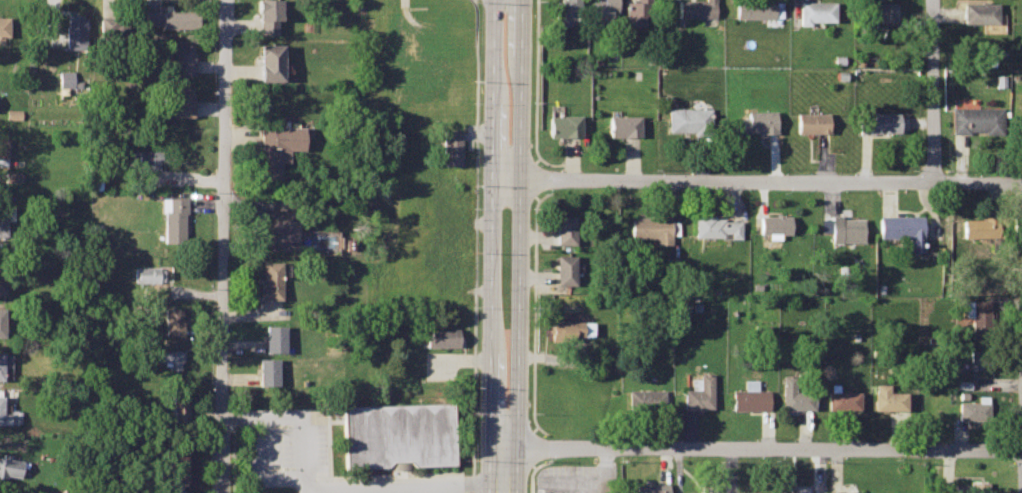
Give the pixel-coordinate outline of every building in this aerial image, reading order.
[(256,18),(258,18),(258,33),(276,33),(276,18),(279,18),(279,0),(256,0),(256,18)] [(555,25),(573,25),(573,13),(580,13),(580,0),(555,0),(555,25)] [(598,1),(592,1),(593,26),(612,25),(611,14),(618,14),(618,0),(598,0),(598,1)] [(626,0),(626,25),(644,25),(645,15),(651,15),(651,0),(635,0),(626,0)] [(679,17),(715,16),(714,0),(678,0),(679,17)] [(773,1),(773,0),(735,0),(735,16),(781,16),(781,1),(773,1)] [(834,1),(799,1),(799,24),(810,24),(810,21),(834,20),(834,1)] [(896,1),(867,1),(867,4),(860,4),(860,21),(895,21),(896,1)] [(997,2),(963,2),(963,22),(997,22),(997,2)] [(194,11),(146,12),(146,25),(162,25),(162,29),(194,28),(194,11)] [(85,14),(65,13),(65,47),(85,48),(85,14)] [(0,17),(0,37),(10,37),(9,17),(0,17)] [(98,17),(128,17),(128,35),(98,35),(98,17)] [(282,43),(260,43),(260,78),(282,78),(282,43)] [(190,44),(172,45),(173,73),(191,73),(190,44)] [(59,71),(59,87),(81,87),(81,80),(73,80),(73,71),(59,71)] [(191,87),(172,87),(172,116),(191,116),(191,87)] [(950,106),(950,133),(968,133),(968,130),(983,130),(983,133),(1002,133),(1002,106),(950,106)] [(710,107),(668,107),(668,131),(692,131),(692,134),(710,134),(710,107)] [(21,110),(5,109),(5,119),(21,119),(21,110)] [(774,110),(747,111),(747,116),(740,116),(740,132),(774,132),(774,110)] [(797,111),(797,131),(828,132),(828,112),(797,111)] [(900,111),(858,111),(859,133),(900,132),(900,111)] [(549,115),(549,135),(571,135),(581,135),(581,114),(562,114),(562,115),(549,115)] [(639,114),(609,114),(609,135),(639,135),(639,114)] [(304,126),(260,126),(261,163),(263,163),(263,178),(280,177),(280,161),(289,161),(289,150),(304,150),(304,126)] [(461,131),(444,131),(445,165),(462,165),(461,131)] [(166,150),(139,150),(139,167),(145,167),(145,169),(158,169),(158,161),(166,161),(166,150)] [(22,173),(5,173),(5,181),(22,181),(22,173)] [(187,198),(168,198),(168,212),(163,212),(163,243),(183,243),(183,213),(187,213),(187,198)] [(0,206),(0,236),(6,236),(6,221),(12,221),(12,207),(0,206)] [(299,212),(270,212),(270,249),(299,249),(299,212)] [(575,214),(556,214),(556,243),(575,243),(575,214)] [(694,214),(694,236),(740,236),(740,220),(723,220),(723,217),(713,217),(713,214),(694,214)] [(789,214),(759,214),(759,233),(767,233),(767,238),(780,238),(780,233),(789,233),(789,214)] [(864,217),(850,217),(850,214),(831,215),(831,241),(865,240),(864,217)] [(922,214),(879,215),(880,237),(908,236),(909,252),(922,252),(922,214)] [(1012,214),(1012,234),(1021,234),(1021,214),(1012,214)] [(1004,216),(982,216),(982,218),(962,219),(962,237),(1005,237),(1004,216)] [(670,217),(630,217),(630,237),(654,237),(654,243),(670,243),(670,234),(670,221),(670,217)] [(670,234),(670,221),(678,221),(678,234),(670,234)] [(575,256),(556,256),(557,284),(575,284),(575,256)] [(667,257),(667,271),(678,271),(678,257),(667,257)] [(281,261),(263,261),(263,279),(259,279),(259,297),(281,297),(281,261)] [(159,267),(133,267),(133,282),(159,282),(159,280),(164,280),(164,269),(159,269),(159,267)] [(964,300),(964,316),(971,316),(971,338),(989,338),(989,299),(964,300)] [(182,309),(165,309),(165,335),(182,335),(182,309)] [(592,322),(551,322),(550,342),(573,342),(573,338),(581,338),(581,336),(592,336),(592,322)] [(284,323),(265,324),(265,350),(284,350),(284,323)] [(458,328),(429,328),(429,336),(425,336),(425,346),(458,346),(458,328)] [(969,349),(969,368),(986,368),(987,349),(969,349)] [(184,350),(158,350),(158,362),(168,361),(168,370),(179,369),(179,362),(184,361),(184,350)] [(12,379),(12,355),(3,355),(3,352),(0,352),(0,379),(12,379)] [(277,357),(259,358),(259,384),(277,384),(277,357)] [(712,374),(699,374),(699,378),(690,378),(690,389),(683,389),(684,409),(712,409),(712,374)] [(794,374),(782,374),(782,407),(814,407),(814,390),(794,390),(794,374)] [(770,389),(758,390),(758,379),(745,379),(745,389),(732,389),(733,410),(770,409),(770,389)] [(860,390),(839,390),(839,383),(831,383),(831,391),(828,391),(828,408),(860,408),(860,390)] [(890,383),(877,383),(877,391),(875,391),(875,409),(906,409),(906,392),(890,392),(890,383)] [(665,390),(627,389),(626,410),(664,410),(665,390)] [(21,424),(21,409),(8,409),(8,412),(3,412),(3,396),(1,396),(1,390),(0,390),(0,424),(21,424)] [(188,395),(172,395),(172,424),(188,424),(188,395)] [(987,395),(976,395),(976,401),(958,401),(958,419),(987,419),(987,395)] [(343,406),(345,465),(452,462),(449,403),(343,406)] [(13,459),(14,455),(2,453),(1,457),(0,457),(0,478),(6,479),(7,474),(20,476),(23,460),(13,459)] [(969,480),(969,484),(953,484),(952,492),(987,492),(987,481),(969,480)] [(635,482),(635,492),(668,492),(668,482),(635,482)] [(701,483),(701,491),(689,492),(713,492),(713,482),(701,483)]
